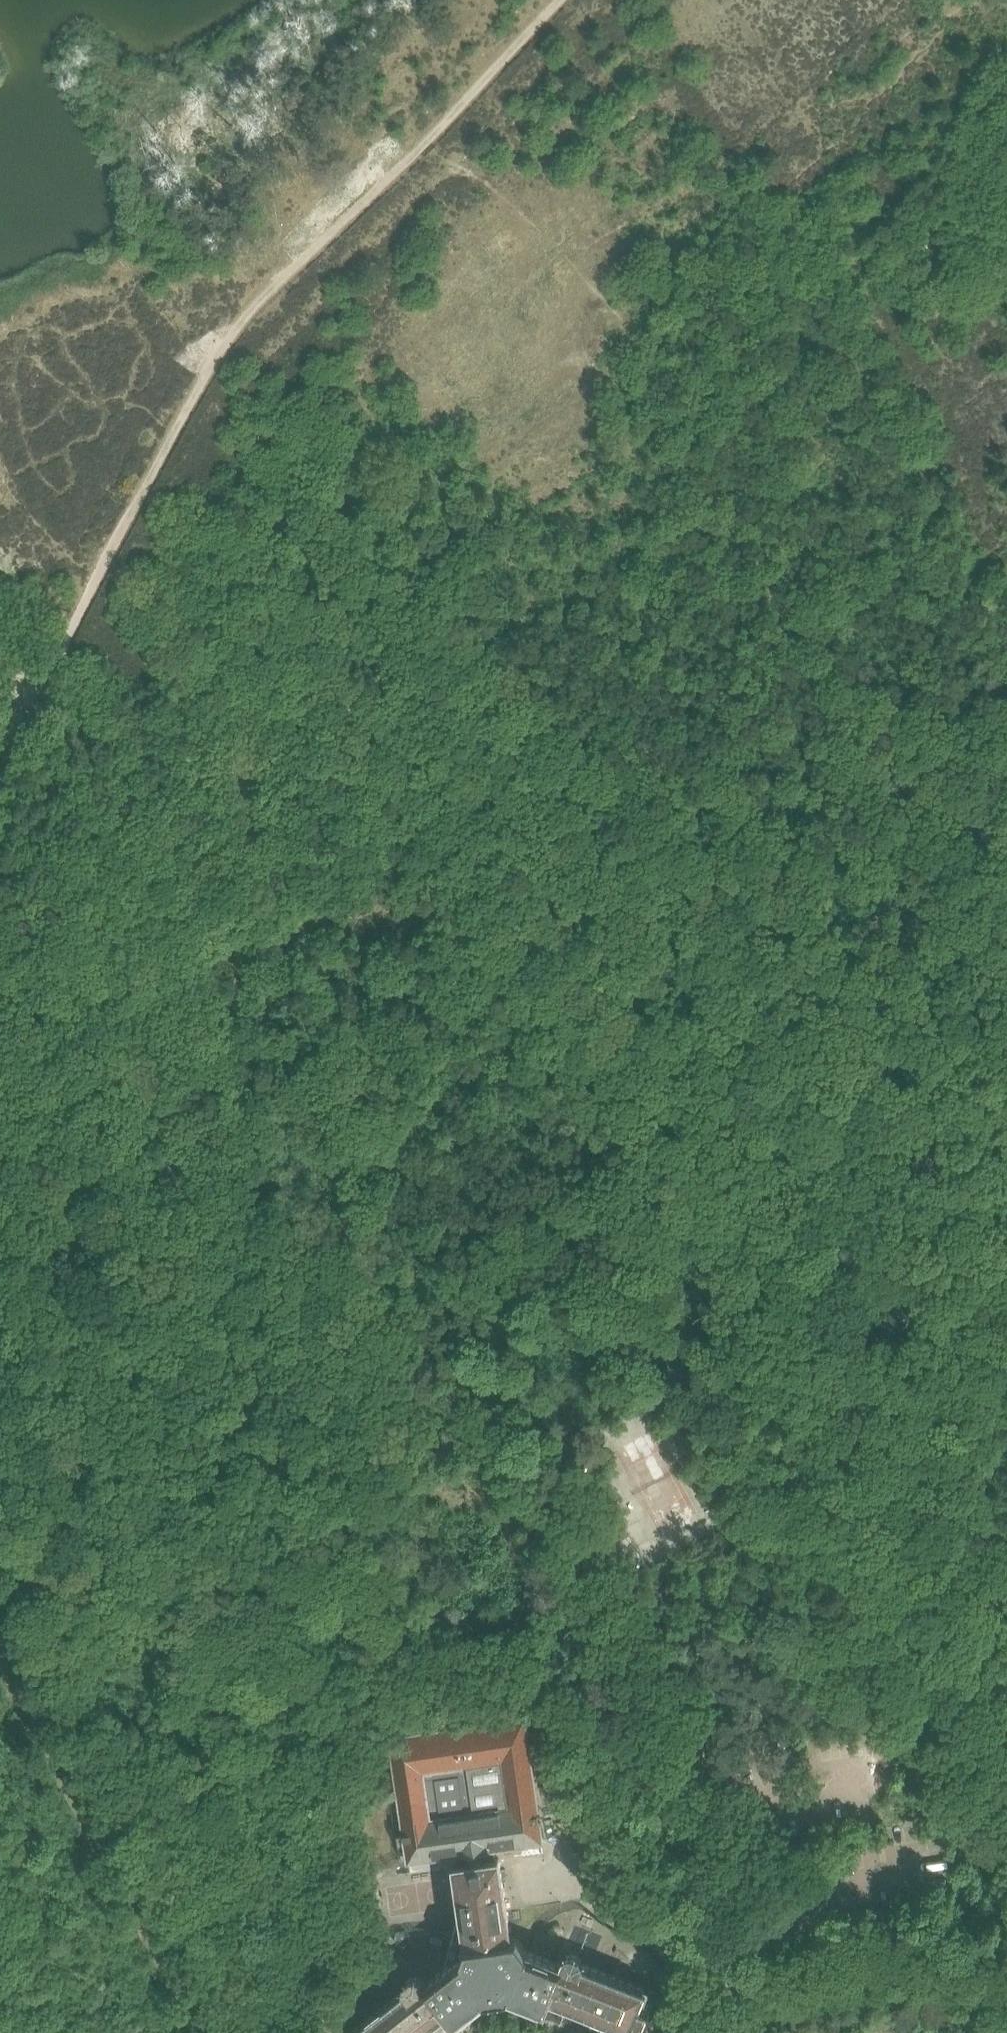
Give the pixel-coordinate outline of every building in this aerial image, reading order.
[(605,1491),(601,1483),(589,1490),(593,1498),(605,1491)] [(614,1506),(607,1493),(593,1500),(601,1514),(614,1506)] [(624,1524),(617,1511),(603,1518),(610,1531),(624,1524)] [(628,1534),(624,1526),(612,1532),(616,1541),(628,1534)] [(498,1858),(494,1859),(493,1848),(541,1841),(523,1717),(389,1737),(408,1860),(456,1853),(457,1864),(454,1864),(458,1897),(462,1919),(457,1919),(445,1961),(448,1964),(428,1980),(425,1977),(421,1980),(418,1976),(412,1976),(405,1981),(404,1987),(405,1988),(349,2031),(351,2032),(418,2032),(444,2013),(452,2022),(484,1997),(507,1994),(545,2009),(549,1997),(629,2029),(633,2021),(642,2025),(649,2009),(639,2005),(646,1988),(580,1962),(581,1961),(578,1956),(570,1953),(564,1955),(563,1960),(557,1958),(556,1962),(527,1950),(516,1936),(509,1937),(498,1858)] [(553,1835),(562,1834),(560,1810),(550,1811),(553,1835)] [(509,1856),(539,1852),(538,1842),(507,1846),(509,1856)]
